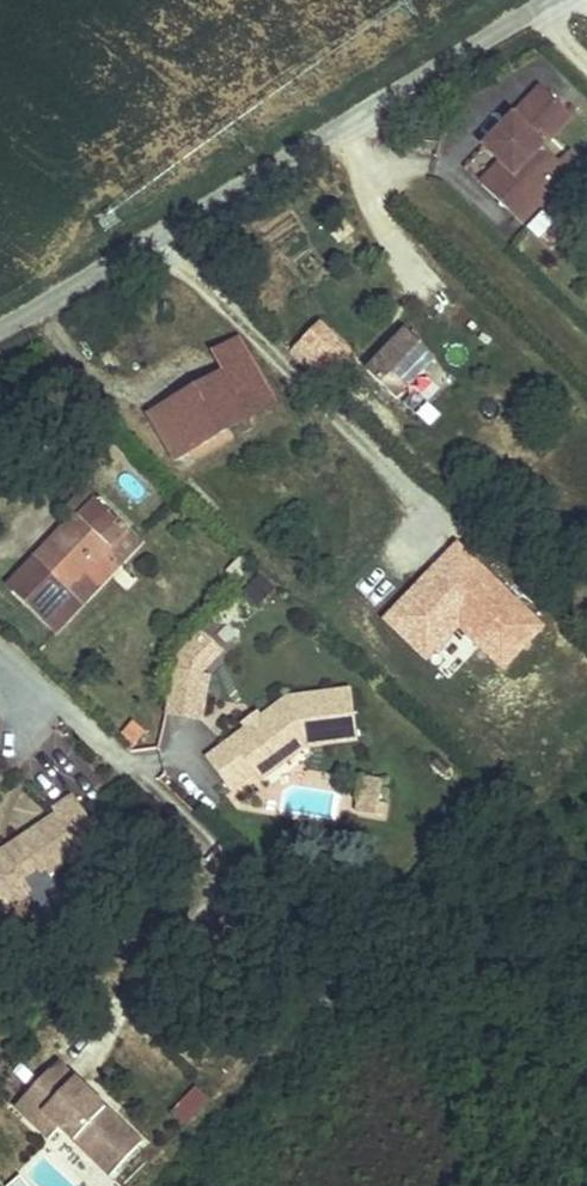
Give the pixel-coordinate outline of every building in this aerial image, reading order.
[(552,155),(578,127),(549,99),(494,156),(507,168),(485,190),(526,229),(584,169),(574,159),(565,168),(552,155)] [(330,368),(352,346),(319,314),(298,336),(330,368)] [(413,337),(371,375),(400,405),(441,366),(413,337)] [(151,418),(173,462),(276,408),(244,345),(218,359),(227,379),(151,418)] [(218,359),(140,397),(151,418),(227,379),(218,359)] [(61,636),(141,542),(84,492),(60,520),(66,526),(9,591),(61,636)] [(180,631),(171,715),(206,719),(215,635),(180,631)] [(104,720),(134,744),(158,715),(129,691),(104,720)] [(360,745),(352,694),(290,702),(263,723),(249,733),(209,763),(234,796),(258,778),(250,768),(266,756),(276,768),(305,746),(309,751),(360,745)] [(263,723),(258,717),(244,728),(249,733),(263,723)] [(263,786),(309,751),(305,746),(276,768),(266,756),(250,768),(258,778),(263,786)] [(378,818),(380,775),(357,774),(355,817),(378,818)] [(80,848),(99,835),(76,802),(56,816),(59,821),(20,849),(24,855),(12,863),(7,857),(0,862),(0,909),(9,903),(16,913),(36,899),(26,885),(31,881),(39,877),(45,885),(86,857),(80,848)] [(105,844),(99,835),(80,848),(86,857),(105,844)] [(16,913),(9,903),(0,909),(0,923),(16,913)] [(146,1148),(118,1121),(114,1126),(108,1120),(113,1116),(62,1068),(31,1102),(48,1118),(38,1129),(54,1145),(65,1134),(115,1181),(146,1148)] [(48,1118),(31,1102),(20,1113),(38,1129),(48,1118)] [(118,1121),(113,1116),(108,1120),(114,1126),(118,1121)]
